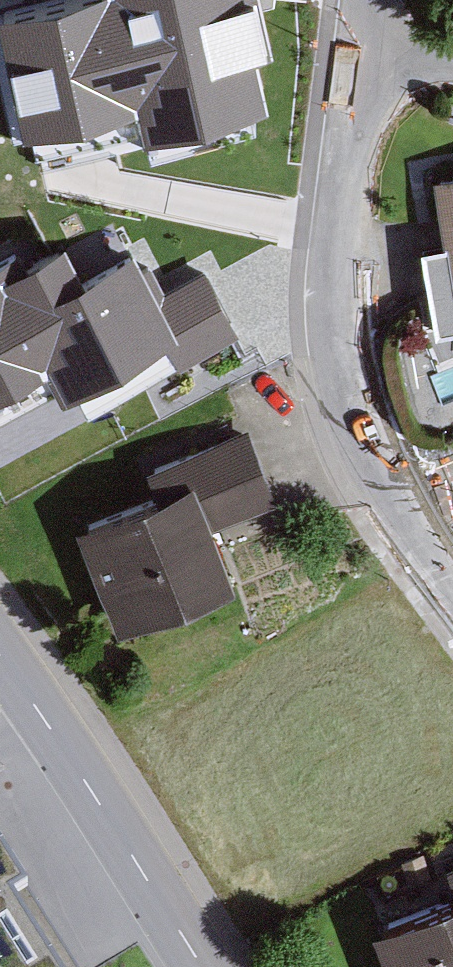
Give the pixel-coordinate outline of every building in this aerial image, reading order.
[(0,15),(0,35),(25,135),(136,107),(144,139),(275,107),(248,0),(59,0),(0,15)] [(431,297),(452,293),(452,176),(433,180),(443,244),(423,247),(431,297)] [(0,263),(0,456),(256,328),(217,250),(168,274),(144,225),(83,255),(69,228),(0,263)] [(155,500),(78,529),(119,635),(235,590),(212,529),(277,504),(248,429),(143,469),(155,500)] [(11,910),(25,901),(0,862),(0,966),(48,966),(11,910)] [(374,934),(386,966),(452,966),(452,903),(374,934)]
